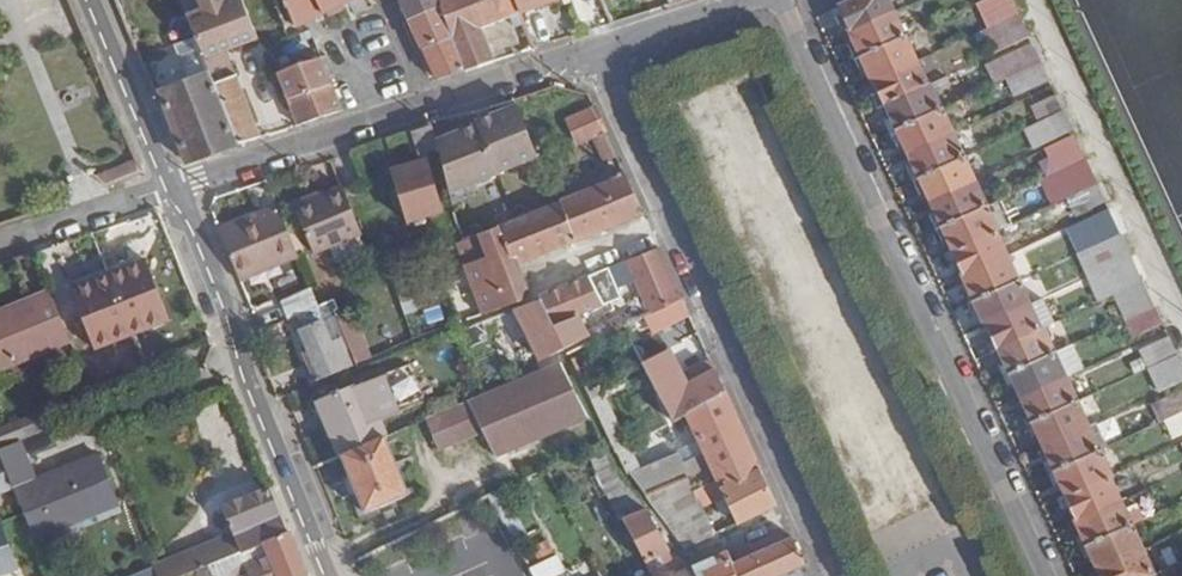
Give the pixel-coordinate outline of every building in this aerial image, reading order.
[(186,15),(195,36),(202,51),(211,72),(215,84),(236,76),(226,50),(234,47),(213,0),(195,0),(199,9),(186,15)] [(234,47),(256,38),(241,0),(226,0),(224,1),(224,0),(213,0),(234,47)] [(252,6),(259,2),(269,28),(285,21),(276,0),(250,0),(252,6)] [(316,0),(285,0),(295,27),(323,15),(322,14),(316,0)] [(322,14),(348,1),(347,0),(316,0),(322,14)] [(348,1),(354,15),(369,8),(366,0),(347,0),(348,1)] [(440,0),(400,0),(409,19),(440,5),(442,4),(440,0)] [(466,70),(493,61),(479,28),(513,14),(516,21),(522,19),(520,14),(514,0),(440,0),(442,4),(440,5),(452,36),(450,38),(466,70)] [(520,14),(557,0),(514,0),(520,14)] [(578,22),(588,18),(580,0),(570,0),(578,22)] [(606,12),(601,0),(580,0),(588,18),(606,12)] [(1102,575),(1151,575),(1155,574),(1109,477),(1113,475),(1055,352),(1043,328),(1040,329),(995,231),(998,230),(930,83),(927,85),(888,0),(853,0),(838,7),(941,228),(951,251),(1102,575)] [(982,30),(1018,13),(1013,3),(1012,0),(980,0),(980,1),(971,5),(982,30)] [(452,36),(440,5),(409,19),(406,21),(419,51),(423,49),(450,38),(452,36)] [(1018,13),(982,30),(993,54),(1029,37),(1018,13)] [(178,43),(192,78),(211,72),(202,51),(195,36),(178,43)] [(434,74),(436,80),(466,70),(450,38),(423,49),(434,74)] [(280,44),(269,47),(279,73),(316,60),(309,42),(283,50),(280,44)] [(1013,98),(1050,81),(1032,43),(986,64),(994,83),(1005,79),(1013,98)] [(430,76),(434,74),(423,49),(419,51),(430,76)] [(316,60),(279,73),(289,98),(331,83),(321,58),(316,60)] [(192,78),(159,91),(186,161),(239,144),(215,84),(211,72),(192,78)] [(215,84),(239,144),(260,138),(236,76),(215,84)] [(289,98),(300,125),(342,111),(331,83),(289,98)] [(1032,150),(1073,131),(1056,94),(1030,107),(1038,123),(1023,130),(1032,150)] [(516,107),(475,123),(477,126),(497,174),(497,175),(537,158),(516,107)] [(617,158),(593,107),(565,119),(578,146),(591,140),(603,164),(617,158)] [(477,126),(436,143),(438,149),(450,194),(497,174),(477,126)] [(431,127),(410,133),(418,155),(438,149),(436,143),(431,127)] [(1075,135),(1035,154),(1046,179),(1052,176),(1086,159),(1075,135)] [(104,184),(137,173),(132,159),(99,170),(104,184)] [(1052,176),(1060,194),(1063,200),(1066,199),(1098,184),(1095,177),(1086,159),(1052,176)] [(423,162),(391,172),(407,222),(439,212),(423,162)] [(624,175),(560,201),(576,241),(643,215),(624,175)] [(270,190),(266,180),(256,184),(260,194),(270,190)] [(1098,184),(1066,199),(1075,217),(1106,202),(1098,184)] [(361,233),(342,185),(293,204),(312,253),(361,233)] [(560,201),(500,226),(516,266),(576,241),(560,201)] [(277,208),(218,231),(238,280),(297,256),(277,208)] [(153,214),(123,226),(130,240),(159,228),(153,214)] [(1133,337),(1163,323),(1112,215),(1082,229),(1090,248),(1077,254),(1099,302),(1114,296),(1133,337)] [(500,226),(476,236),(485,257),(465,265),(485,313),(521,299),(526,290),(516,266),(500,226)] [(941,228),(935,230),(946,254),(951,251),(941,228)] [(683,299),(658,248),(610,269),(616,283),(633,322),(683,299)] [(485,313),(465,265),(460,267),(480,315),(485,313)] [(121,267),(70,287),(97,350),(147,330),(121,267)] [(402,269),(391,273),(401,304),(414,301),(402,269)] [(602,303),(589,277),(540,297),(541,301),(552,324),(554,327),(554,328),(580,317),(603,306),(602,303)] [(280,303),(287,319),(309,309),(318,305),(311,289),(280,303)] [(50,292),(0,312),(0,369),(70,341),(50,292)] [(318,305),(309,309),(313,319),(339,308),(342,306),(338,297),(333,299),(318,305)] [(690,316),(683,299),(633,322),(623,327),(630,340),(638,337),(640,341),(674,326),(673,323),(690,316)] [(552,324),(541,301),(518,310),(532,337),(554,327),(552,324)] [(361,359),(372,355),(352,307),(341,312),(361,359)] [(697,332),(690,316),(673,323),(674,326),(680,340),(697,332)] [(593,343),(580,317),(554,328),(567,355),(593,343)] [(302,354),(315,386),(353,371),(339,339),(331,341),(321,322),(300,331),(309,351),(302,354)] [(706,351),(697,332),(680,340),(689,358),(706,351)] [(1151,368),(1178,355),(1168,336),(1139,350),(1148,370),(1151,368)] [(1073,344),(1055,352),(1067,377),(1084,369),(1073,344)] [(1178,355),(1151,368),(1162,391),(1181,382),(1181,364),(1178,355)] [(673,422),(687,415),(689,414),(688,412),(725,393),(710,360),(656,389),(673,422)] [(485,395),(439,414),(425,420),(439,453),(483,434),(494,456),(588,416),(561,363),(485,395)] [(318,406),(339,457),(341,456),(382,439),(386,437),(380,423),(425,404),(410,367),(318,406)] [(593,370),(580,376),(591,400),(602,395),(608,392),(593,370)] [(1181,434),(1181,390),(1151,404),(1160,422),(1164,421),(1172,439),(1181,434)] [(678,457),(631,476),(646,497),(687,479),(693,491),(714,481),(717,486),(758,466),(725,393),(688,412),(689,414),(687,415),(704,453),(681,463),(678,457)] [(602,395),(591,400),(616,454),(619,452),(628,448),(602,395)] [(0,426),(0,445),(37,430),(31,414),(0,426)] [(382,439),(341,456),(352,483),(364,511),(406,494),(382,439)] [(0,448),(0,457),(3,466),(26,457),(19,441),(0,448)] [(618,480),(600,443),(587,449),(620,519),(622,518),(646,510),(618,480)] [(3,466),(13,490),(19,504),(34,540),(118,505),(97,455),(37,481),(26,457),(3,466)] [(13,490),(3,466),(0,457),(0,496),(13,490)] [(714,481),(693,491),(703,509),(724,499),(737,525),(777,505),(758,466),(717,486),(714,481)] [(687,479),(646,497),(685,551),(717,535),(703,509),(693,491),(687,479)] [(157,564),(162,575),(184,575),(195,571),(240,553),(290,533),(271,488),(221,507),(231,534),(157,564)] [(645,564),(671,552),(646,510),(622,518),(645,564)] [(16,569),(0,524),(0,574),(16,569)] [(733,564),(784,539),(780,531),(770,536),(756,541),(727,552),(733,564)] [(290,533),(240,553),(250,575),(303,575),(307,574),(290,533)] [(791,536),(784,539),(733,564),(727,552),(693,566),(674,573),(676,575),(777,575),(804,564),(791,536)] [(693,566),(671,552),(645,564),(651,575),(668,575),(674,573),(693,566)] [(195,571),(197,575),(250,575),(240,553),(195,571)] [(531,572),(533,575),(567,575),(558,559),(531,572)] [(804,564),(777,575),(806,575),(808,575),(804,564)]
